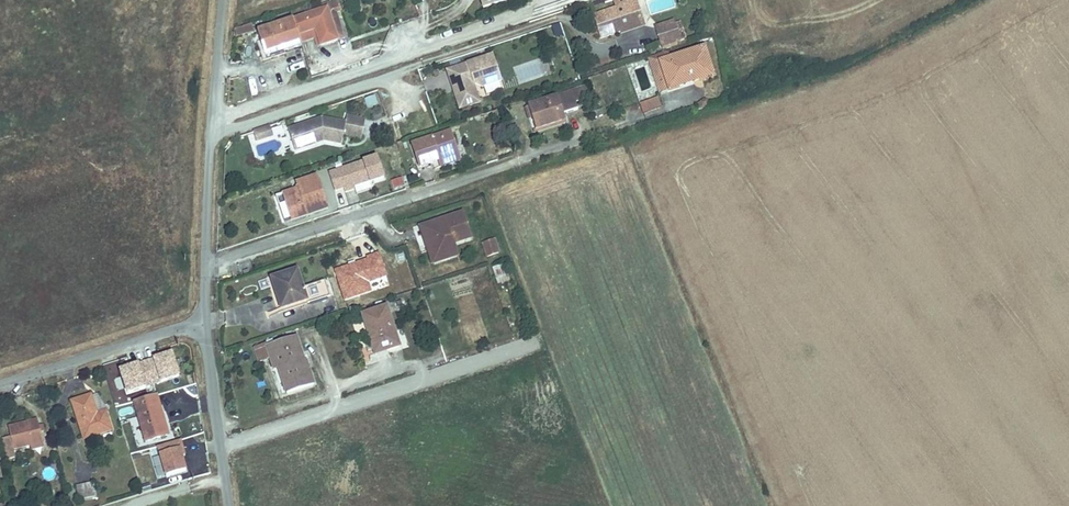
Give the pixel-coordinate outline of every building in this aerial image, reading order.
[(483,9),(510,0),(479,0),(483,9)] [(616,0),(595,0),(593,1),(597,14),(618,7),(616,0)] [(597,14),(605,37),(625,30),(629,29),(628,26),(644,21),(646,13),(641,0),(640,0),(618,7),(597,14)] [(325,6),(326,9),(337,40),(343,38),(335,13),(341,11),(338,2),(325,6)] [(326,9),(292,20),(298,35),(316,29),(322,45),(337,40),(326,9)] [(646,13),(644,21),(628,26),(629,29),(625,30),(626,32),(649,24),(646,13)] [(679,18),(659,25),(665,43),(685,36),(679,18)] [(292,20),(257,32),(265,56),(300,44),(300,42),(298,35),(292,20)] [(236,35),(253,33),(252,25),(234,28),(236,35)] [(554,37),(562,35),(560,25),(551,27),(554,37)] [(300,42),(315,37),(318,46),(322,45),(316,29),(298,35),(300,42)] [(703,48),(668,60),(660,62),(670,89),(713,75),(703,48)] [(660,62),(668,60),(666,53),(650,58),(662,93),(670,89),(660,62)] [(497,54),(451,69),(457,85),(461,84),(462,89),(459,90),(465,107),(485,101),(481,91),(475,93),(472,84),(479,82),(486,86),(506,79),(497,54)] [(589,85),(532,106),(540,128),(569,118),(568,113),(582,108),(580,101),(592,96),(589,85)] [(364,98),(367,107),(377,104),(374,95),(364,98)] [(322,119),(297,128),(303,145),(324,138),(326,142),(344,145),(345,136),(364,139),(367,120),(348,117),(347,123),(322,119)] [(303,145),(297,128),(289,131),(297,152),(326,142),(324,138),(303,145)] [(427,163),(445,157),(464,150),(457,130),(420,142),(427,163)] [(464,150),(445,157),(447,164),(467,158),(464,150)] [(382,181),(400,181),(398,155),(381,156),(382,181)] [(375,159),(331,173),(337,192),(381,177),(375,159)] [(402,176),(390,180),(393,189),(406,185),(402,176)] [(301,196),(285,201),(291,219),(326,206),(316,177),(297,183),(301,196)] [(464,213),(428,226),(435,244),(441,242),(447,260),(461,255),(457,243),(473,237),(464,213)] [(435,244),(428,226),(423,227),(435,264),(447,260),(441,242),(435,244)] [(481,242),(486,258),(500,253),(495,238),(481,242)] [(299,272),(273,281),(277,295),(282,294),(287,309),(306,302),(307,306),(332,297),(326,280),(304,288),(299,272)] [(389,308),(364,317),(376,352),(389,347),(391,351),(402,347),(389,308)] [(270,345),(258,349),(263,364),(273,361),(279,377),(285,375),(292,395),(318,386),(310,364),(306,365),(298,339),(271,348),(270,345)] [(171,354),(120,372),(127,393),(179,376),(171,354)] [(170,391),(172,402),(185,399),(182,388),(170,391)] [(111,431),(105,414),(108,413),(101,392),(71,402),(84,440),(111,431)] [(133,404),(144,443),(169,436),(157,397),(133,404)] [(11,438),(2,441),(8,461),(16,458),(14,452),(42,444),(37,421),(9,429),(11,438)] [(180,441),(157,448),(166,477),(186,471),(179,448),(182,447),(180,441)] [(96,484),(81,489),(84,501),(100,497),(96,484)]
